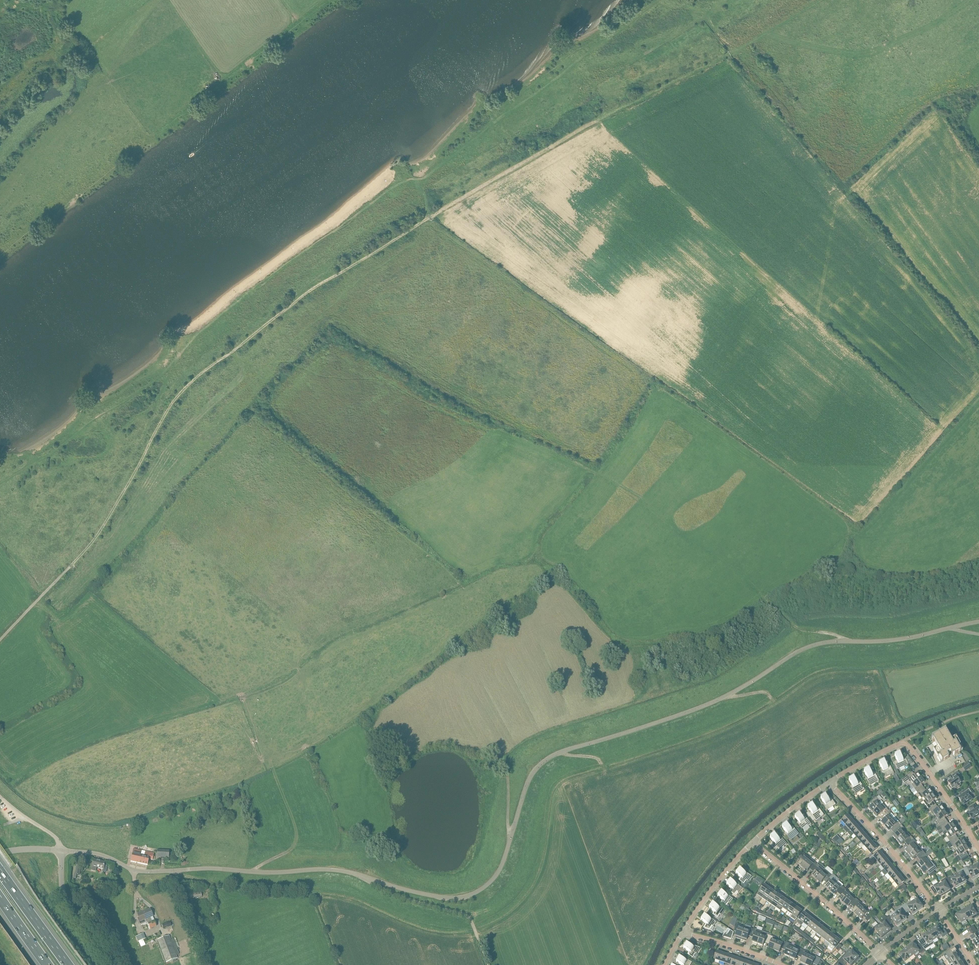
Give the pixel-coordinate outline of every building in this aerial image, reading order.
[(958,746),(959,746),(960,745),(956,737),(954,738),(948,728),(929,739),(935,749),(933,750),(940,763),(949,758),(948,756),(951,754),(952,756),(961,751),(958,746)] [(893,762),(897,770),(912,763),(908,757),(906,758),(905,757),(902,758),(900,753),(895,756),(897,760),(893,762)] [(879,763),(879,764),(881,768),(880,769),(885,778),(894,773),(889,764),(886,766),(884,761),(879,763)] [(971,767),(967,762),(962,766),(965,771),(971,767)] [(864,772),(866,776),(865,777),(870,786),(879,781),(874,772),(871,773),(869,769),(864,772)] [(915,775),(912,772),(902,779),(904,783),(908,780),(910,783),(911,781),(913,784),(921,778),(919,775),(920,775),(918,772),(916,774),(917,774),(915,775)] [(950,781),(947,783),(950,786),(949,786),(951,789),(951,788),(952,789),(954,788),(955,789),(956,789),(957,789),(960,787),(959,786),(960,786),(961,785),(960,784),(957,781),(958,780),(961,777),(957,772),(953,775),(954,776),(952,778),(952,777),(949,779),(950,781)] [(849,780),(849,781),(851,785),(850,786),(855,795),(864,789),(859,780),(856,782),(854,777),(849,780)] [(911,785),(908,787),(914,795),(917,793),(924,788),(921,784),(924,782),(923,781),(924,780),(922,778),(921,778),(913,784),(911,785)] [(961,802),(964,805),(971,800),(972,799),(970,795),(973,793),(969,787),(961,793),(963,795),(958,798),(961,802)] [(924,788),(917,793),(921,799),(923,797),(925,800),(933,794),(933,793),(931,791),(930,790),(927,792),(924,788)] [(933,794),(925,800),(923,801),(929,809),(936,805),(933,801),(935,799),(935,800),(937,799),(935,796),(935,797),(933,794)] [(825,795),(821,798),(824,803),(822,804),(827,811),(836,805),(831,798),(828,800),(825,795)] [(871,810),(873,812),(880,806),(878,804),(880,801),(876,797),(871,801),(874,804),(870,808),(869,807),(868,808),(870,811),(871,810)] [(810,811),(806,813),(809,818),(810,817),(813,821),(815,820),(815,821),(824,815),(823,813),(818,807),(815,809),(812,805),(812,804),(808,808),(810,811)] [(972,821),(975,819),(975,818),(978,816),(978,808),(978,809),(978,808),(977,808),(974,804),(969,808),(970,811),(971,812),(969,814),(971,817),(970,818),(972,821)] [(936,816),(944,811),(944,810),(945,810),(943,808),(942,808),(941,806),(938,808),(936,805),(929,809),(933,815),(935,814),(936,816)] [(880,806),(873,812),(875,815),(874,815),(876,817),(878,816),(877,816),(884,810),(880,806)] [(945,811),(944,811),(936,816),(938,819),(936,820),(940,826),(947,821),(944,818),(948,815),(946,814),(947,814),(945,811)] [(882,821),(881,822),(883,824),(885,826),(892,820),(895,818),(891,813),(891,814),(890,815),(889,816),(882,821)] [(799,814),(795,817),(795,818),(798,821),(797,822),(802,829),(805,832),(810,828),(809,827),(812,824),(805,816),(802,818),(800,814),(799,814)] [(845,825),(852,820),(850,818),(849,818),(847,816),(841,821),(845,825)] [(892,820),(885,826),(887,829),(889,831),(890,830),(890,829),(894,826),(896,829),(899,826),(901,825),(906,820),(904,818),(899,822),(898,822),(895,818),(892,820)] [(916,830),(921,827),(915,819),(911,823),(910,824),(911,826),(915,831),(916,830)] [(852,820),(845,825),(849,829),(855,824),(852,820)] [(947,833),(956,828),(954,825),(953,822),(951,823),(952,824),(950,825),(947,821),(940,826),(936,829),(938,832),(942,829),(944,832),(946,831),(947,833)] [(785,831),(784,832),(791,841),(799,834),(792,826),(790,828),(786,824),(782,827),(785,831)] [(859,828),(855,824),(849,829),(846,832),(850,836),(853,833),(859,828)] [(859,828),(853,833),(856,837),(863,832),(859,828)] [(949,836),(947,837),(950,841),(947,843),(948,845),(951,843),(958,838),(955,835),(959,833),(957,831),(958,831),(956,828),(947,833),(949,836)] [(895,838),(897,840),(905,834),(901,830),(894,835),(893,836),(895,838)] [(866,836),(863,832),(856,837),(860,841),(866,836)] [(774,834),(770,838),(773,841),(770,844),(771,845),(770,846),(776,851),(777,849),(779,851),(787,844),(780,836),(778,838),(774,834)] [(905,834),(897,840),(899,843),(901,845),(902,844),(908,838),(905,834)] [(866,836),(860,841),(863,845),(870,840),(866,836)] [(960,842),(958,838),(951,843),(948,845),(944,847),(945,848),(948,847),(949,849),(953,846),(954,849),(956,848),(958,850),(966,845),(966,844),(965,842),(964,842),(963,840),(960,842)] [(909,855),(919,846),(913,839),(911,841),(908,843),(911,846),(906,850),(906,849),(905,850),(907,853),(907,852),(909,855)] [(873,844),(870,840),(863,845),(867,849),(873,844)] [(873,844),(867,849),(871,854),(877,848),(873,844)] [(968,848),(966,845),(958,850),(956,851),(958,856),(956,857),(957,860),(956,860),(957,862),(961,860),(968,856),(966,852),(968,851),(970,850),(968,847),(968,848)] [(920,858),(923,855),(925,854),(919,846),(909,855),(911,857),(912,860),(914,859),(913,858),(918,855),(920,858)] [(139,863),(141,855),(142,851),(133,849),(132,853),(131,861),(139,863)] [(157,857),(165,858),(169,858),(169,850),(157,850),(157,857)] [(141,855),(139,863),(147,865),(148,865),(149,859),(153,859),(154,853),(145,851),(142,851),(141,855)] [(877,861),(884,856),(880,851),(874,857),(877,861)] [(802,868),(808,861),(810,859),(803,853),(799,858),(801,860),(798,864),(802,868)] [(928,857),(925,854),(923,855),(920,858),(923,861),(918,864),(916,865),(918,867),(919,867),(921,869),(928,863),(931,861),(928,857)] [(884,856),(877,861),(880,865),(887,860),(884,856)] [(810,859),(808,861),(802,868),(807,872),(811,867),(813,869),(817,864),(810,859)] [(105,862),(94,860),(91,870),(95,871),(96,867),(103,869),(102,871),(106,872),(107,866),(104,865),(105,862)] [(890,864),(887,860),(880,865),(884,869),(890,864)] [(929,869),(932,873),(933,871),(937,868),(931,861),(928,863),(921,869),(922,872),(924,874),(925,873),(926,872),(929,869)] [(819,862),(817,864),(813,869),(815,871),(812,876),(816,879),(825,869),(826,868),(819,862)] [(894,868),(890,864),(884,869),(887,874),(894,868)] [(977,877),(973,867),(972,865),(967,868),(966,867),(963,869),(966,874),(969,873),(971,878),(971,879),(972,878),(972,880),(977,877)] [(897,872),(894,868),(887,874),(891,878),(897,872)] [(740,869),(737,872),(736,874),(742,878),(740,880),(744,883),(746,880),(748,881),(752,876),(747,873),(746,874),(740,869)] [(832,875),(825,869),(816,879),(821,883),(824,879),(827,881),(831,876),(832,875)] [(963,876),(966,874),(963,869),(957,872),(959,874),(956,876),(961,885),(966,882),(966,881),(963,876)] [(891,878),(894,882),(901,877),(897,872),(891,878)] [(825,887),(830,891),(836,884),(839,881),(839,880),(833,874),(832,875),(831,876),(827,881),(829,883),(825,887)] [(946,878),(949,883),(952,882),(955,887),(956,888),(961,885),(956,876),(953,877),(952,875),(946,878)] [(902,879),(901,877),(894,882),(898,887),(904,882),(902,879)] [(947,885),(949,883),(946,878),(941,881),(942,883),(940,885),(945,894),(950,891),(950,890),(949,890),(947,885)] [(727,883),(728,884),(727,885),(732,889),(730,891),(734,894),(737,891),(738,892),(742,888),(738,885),(737,885),(730,880),(727,883)] [(838,891),(840,893),(845,888),(842,886),(843,885),(839,881),(836,884),(830,891),(834,895),(838,891)] [(938,883),(929,888),(935,895),(938,893),(939,896),(939,897),(939,896),(940,897),(945,894),(940,885),(938,883)] [(762,898),(764,895),(769,888),(764,884),(763,884),(764,885),(757,894),(762,898)] [(762,898),(766,901),(773,891),(769,888),(764,895),(762,898)] [(847,890),(845,888),(840,893),(843,895),(839,899),(843,903),(849,896),(845,892),(847,890)] [(778,894),(773,891),(766,901),(771,904),(778,894)] [(722,903),(726,906),(728,902),(730,904),(733,899),(729,896),(728,897),(721,892),(719,895),(718,896),(723,901),(722,903)] [(771,904),(776,908),(783,898),(778,894),(771,904)] [(854,905),(858,900),(854,896),(852,898),(849,896),(843,903),(848,907),(851,903),(854,905)] [(783,898),(776,908),(780,911),(782,908),(787,901),(786,900),(786,899),(784,897),(783,898)] [(910,900),(912,903),(918,911),(923,908),(922,907),(923,906),(921,904),(921,905),(915,897),(913,897),(911,898),(910,900)] [(865,907),(858,900),(854,905),(856,907),(852,911),(856,915),(865,907)] [(782,908),(787,911),(792,904),(787,901),(782,908)] [(713,914),(717,917),(720,914),(721,915),(724,910),(720,907),(720,908),(713,903),(710,907),(709,908),(715,912),(713,914)] [(913,915),(918,911),(912,903),(907,906),(905,903),(902,906),(906,911),(909,909),(912,914),(913,915)] [(753,911),(758,913),(759,911),(762,907),(758,904),(755,908),(754,909),(753,911)] [(792,915),(797,907),(792,904),(787,911),(792,915)] [(966,908),(971,918),(972,920),(977,917),(978,916),(978,913),(977,910),(975,912),(974,910),(972,907),(972,906),(971,905),(966,908)] [(902,906),(894,912),(896,914),(902,923),(907,919),(906,918),(904,915),(902,913),(906,911),(902,906)] [(792,915),(790,917),(795,921),(797,918),(801,911),(802,911),(801,911),(802,910),(799,908),(798,909),(797,907),(792,915)] [(865,915),(867,917),(869,915),(871,913),(867,909),(865,907),(856,915),(861,920),(865,915)] [(966,920),(971,918),(966,908),(962,910),(962,911),(961,911),(966,920)] [(157,925),(154,920),(153,916),(150,909),(138,914),(139,918),(138,918),(140,924),(144,922),(144,920),(146,919),(148,922),(148,923),(150,928),(157,925)] [(966,920),(961,911),(956,914),(956,915),(955,916),(957,918),(958,918),(961,923),(966,920)] [(803,913),(804,913),(797,922),(801,925),(809,916),(804,912),(803,913)] [(897,926),(902,923),(896,914),(894,912),(886,918),(890,923),(893,920),(896,925),(896,926),(896,925),(897,926)] [(711,920),(704,915),(702,919),(701,920),(707,924),(704,928),(709,929),(712,926),(713,927),(716,922),(712,919),(711,920)] [(809,916),(801,925),(806,929),(808,927),(813,920),(809,916)] [(886,925),(890,923),(886,918),(880,922),(882,924),(880,926),(886,935),(891,931),(890,930),(891,930),(890,929),(890,930),(886,925)] [(808,927),(812,930),(817,923),(813,920),(808,927)] [(741,938),(744,929),(739,927),(740,925),(736,923),(736,924),(734,929),(737,930),(736,936),(735,936),(741,938)] [(822,927),(817,923),(812,930),(817,934),(822,927)] [(880,926),(878,924),(873,927),(879,935),(878,936),(880,938),(881,937),(882,938),(886,935),(880,926)] [(745,926),(744,929),(741,938),(747,940),(747,939),(746,939),(748,934),(751,935),(753,929),(745,926)] [(936,926),(931,929),(937,938),(942,935),(943,937),(947,934),(947,935),(948,934),(944,929),(944,930),(941,932),(939,929),(938,927),(938,926),(937,927),(936,926)] [(817,934),(815,936),(819,939),(821,937),(826,930),(822,927),(817,934)] [(752,941),(757,944),(762,931),(757,929),(756,930),(753,929),(751,935),(754,936),(752,941)] [(933,941),(937,938),(931,929),(928,931),(928,932),(927,933),(927,932),(933,941)] [(976,930),(973,932),(975,935),(970,938),(973,943),(978,939),(978,934),(978,933),(978,929),(976,930)] [(722,937),(731,939),(733,932),(730,930),(729,935),(724,934),(722,937)] [(831,934),(826,930),(821,937),(825,941),(831,934)] [(767,941),(770,935),(767,934),(767,933),(762,931),(757,944),(763,946),(763,945),(765,940),(767,941)] [(923,938),(918,941),(920,943),(921,945),(925,950),(929,947),(934,944),(933,941),(927,932),(922,936),(922,937),(923,937),(923,938)] [(831,934),(825,941),(824,943),(828,947),(835,937),(831,934)] [(768,947),(768,948),(773,950),(777,942),(774,940),(775,938),(770,935),(767,941),(770,942),(768,948),(768,947)] [(169,936),(157,940),(166,962),(177,958),(169,936)] [(840,941),(835,937),(828,947),(833,950),(840,941)] [(782,944),(777,942),(773,950),(779,952),(781,947),(784,948),(786,942),(783,941),(782,944)] [(784,954),(789,957),(794,946),(795,945),(786,942),(784,948),(787,949),(784,954)] [(696,954),(700,948),(695,946),(694,947),(686,943),(684,947),(683,949),(685,950),(690,952),(688,954),(696,959),(698,955),(696,954)] [(907,946),(914,955),(916,957),(925,950),(921,945),(917,948),(913,944),(913,943),(913,944),(912,943),(907,946)] [(794,946),(789,957),(795,959),(797,954),(800,955),(803,950),(794,946)] [(914,955),(907,946),(904,949),(903,950),(909,958),(914,955)] [(856,955),(849,949),(845,953),(855,962),(859,958),(858,957),(859,957),(859,956),(857,955),(856,955)] [(800,962),(800,961),(800,962),(805,964),(809,956),(807,955),(808,952),(803,950),(800,955),(803,957),(800,962)] [(899,955),(898,956),(900,957),(901,957),(907,964),(912,961),(909,958),(903,950),(898,954),(899,955)] [(946,954),(949,959),(956,954),(953,950),(946,954)] [(720,961),(722,953),(720,952),(720,953),(716,952),(714,959),(720,961)] [(845,953),(838,961),(843,964),(846,962),(849,964),(853,964),(855,962),(845,953)] [(950,964),(952,963),(959,959),(956,954),(949,959),(947,960),(950,964)] [(809,956),(805,964),(806,964),(811,964),(813,962),(816,963),(818,957),(815,956),(814,959),(809,956)] [(677,961),(676,962),(682,964),(690,964),(692,962),(687,960),(687,961),(679,957),(677,961)]
